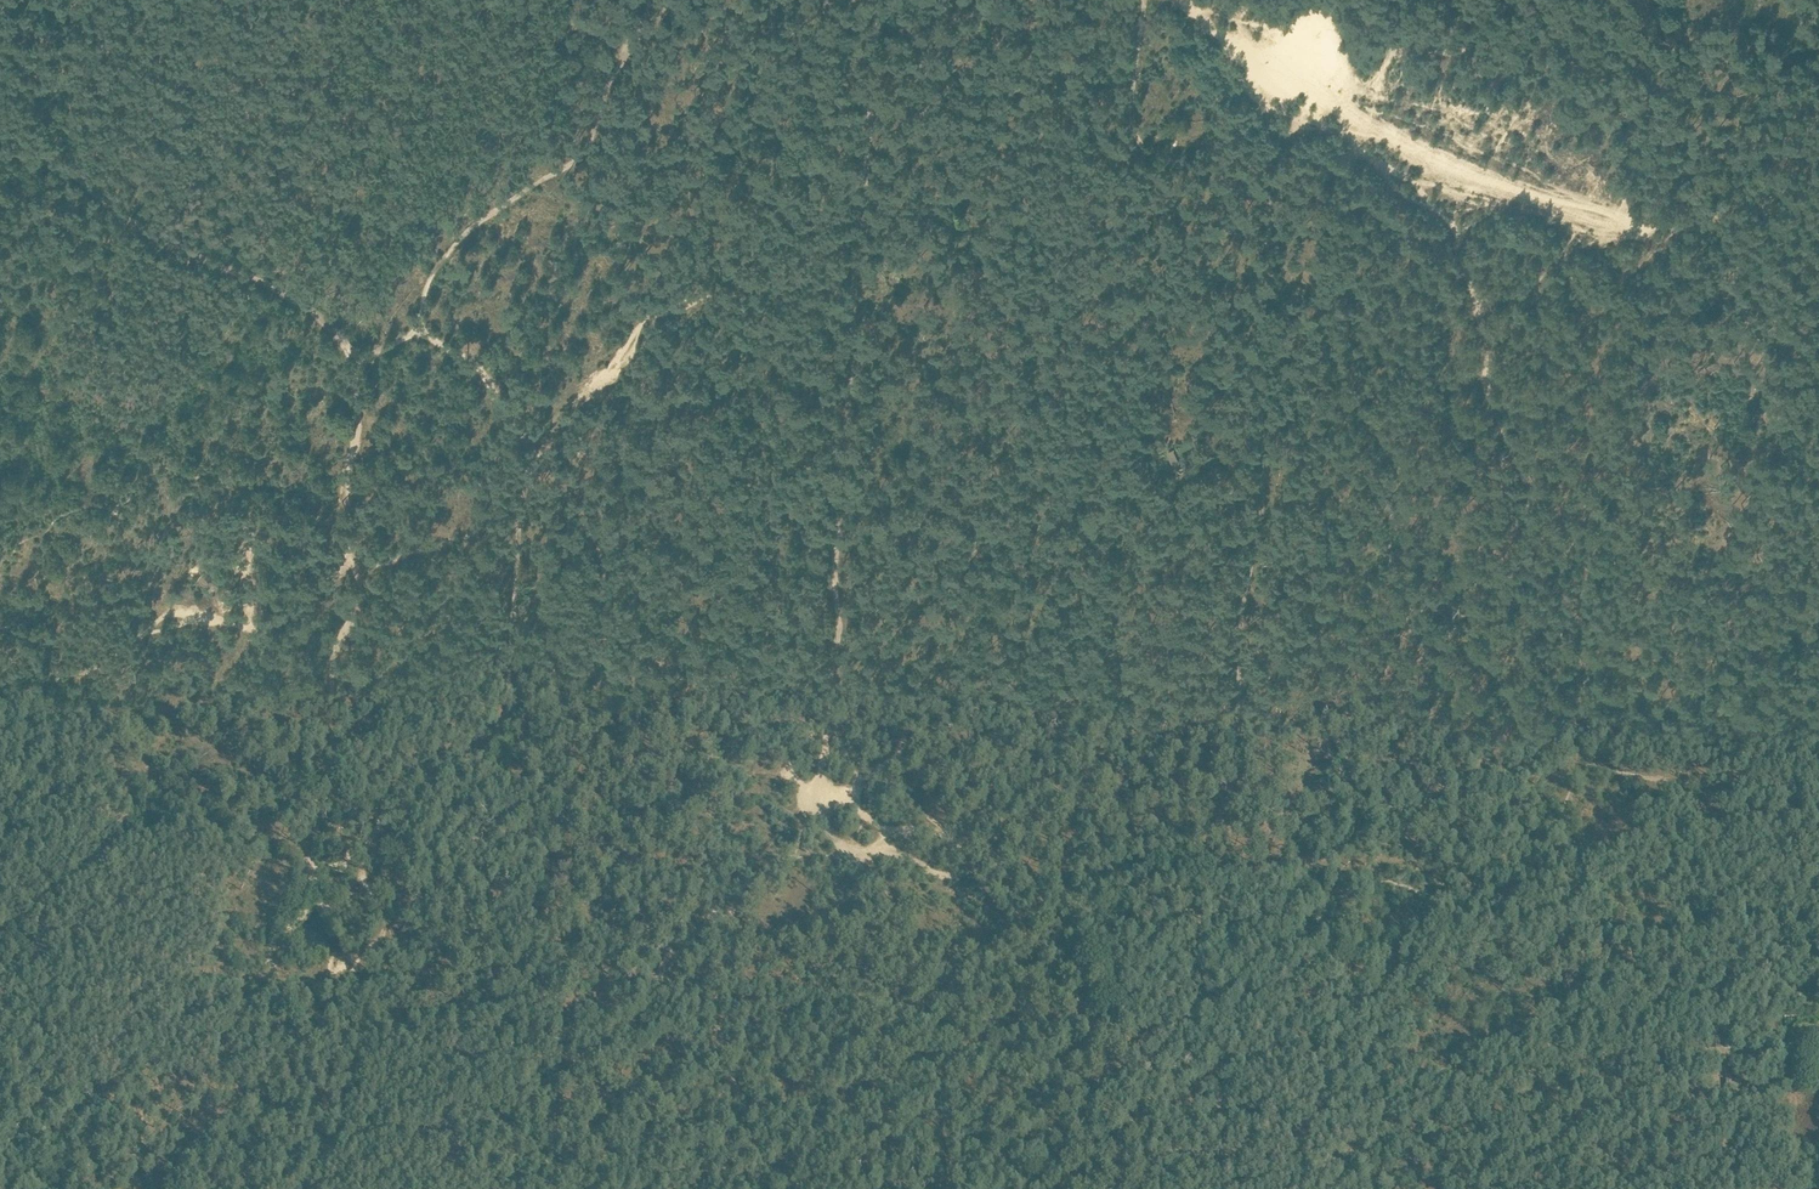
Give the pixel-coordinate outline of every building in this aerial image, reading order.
[(1740,1080),(1727,1080),(1727,1096),(1741,1096),(1740,1080)]
